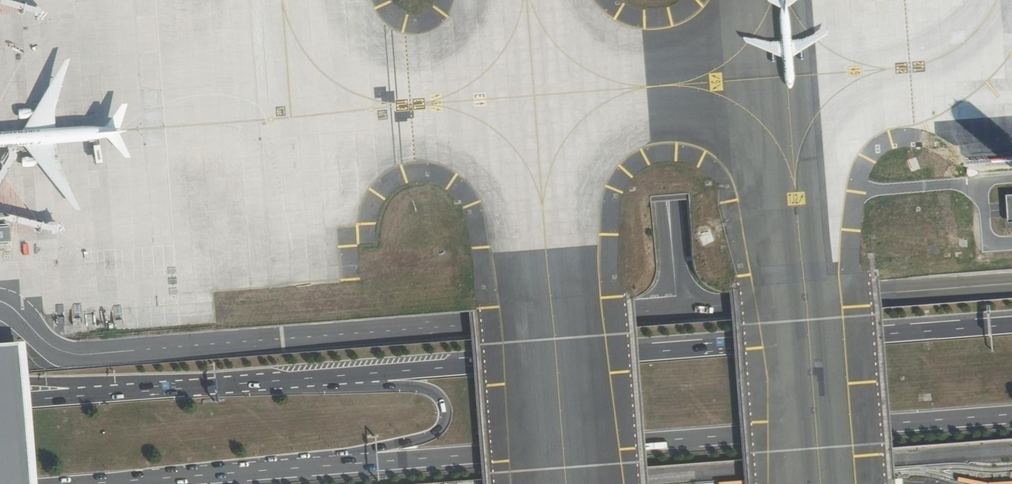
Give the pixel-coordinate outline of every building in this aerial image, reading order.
[(11,245),(10,230),(0,231),(0,246),(11,245)] [(36,476),(30,408),(27,373),(25,346),(0,347),(0,483),(37,483),(36,476)]
